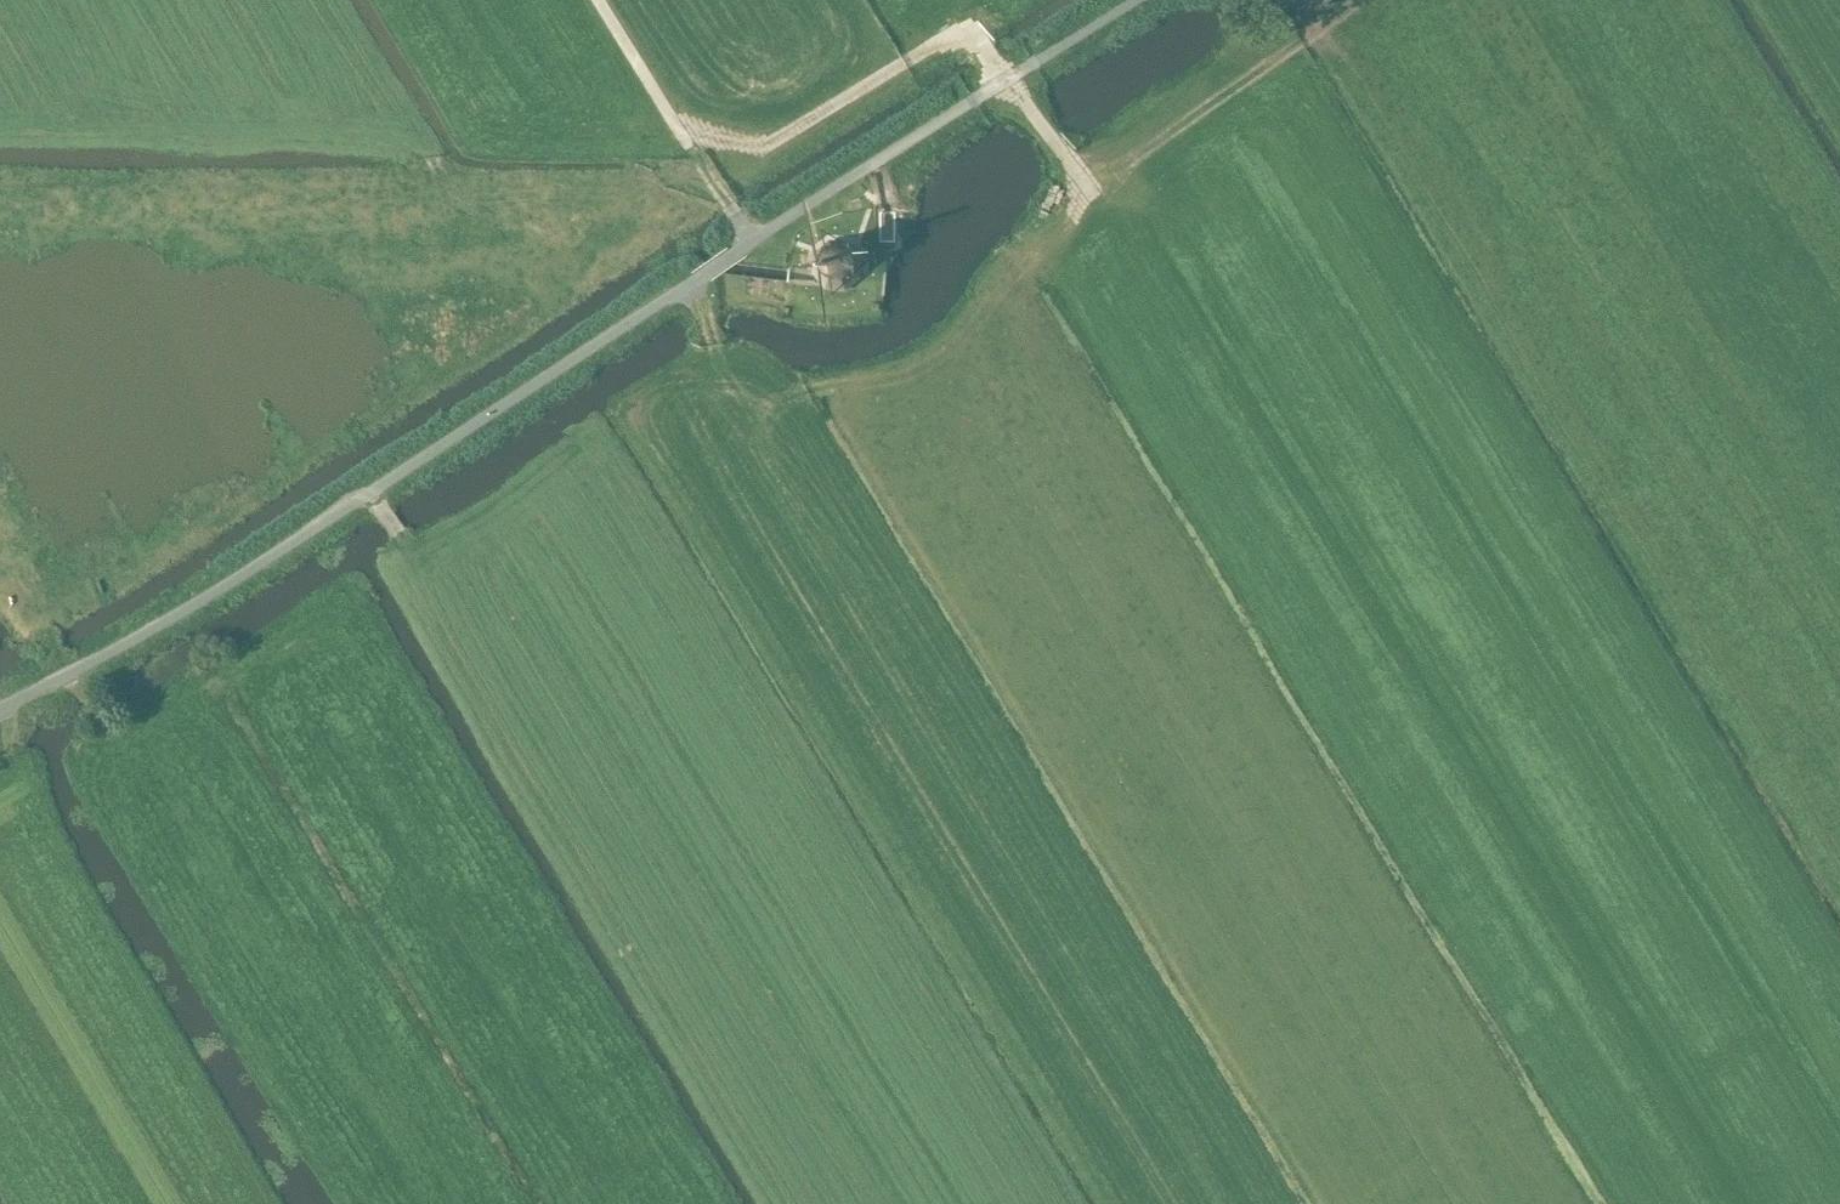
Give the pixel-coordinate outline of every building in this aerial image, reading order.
[(879,221),(879,244),(896,244),(896,221),(879,221)] [(860,278),(862,259),(850,244),(831,241),(816,253),(813,273),(825,288),(844,290),(860,278)]
